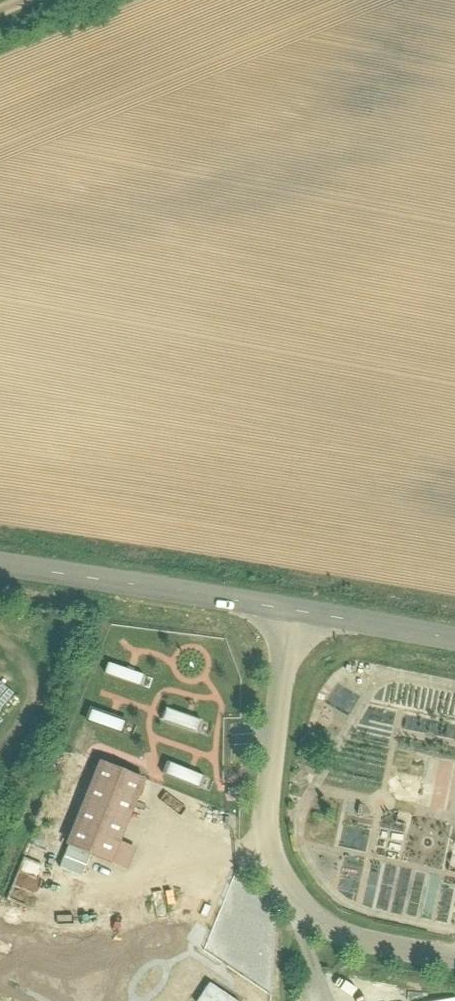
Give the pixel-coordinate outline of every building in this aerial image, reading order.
[(0,681),(0,709),(14,693),(0,681)] [(196,732),(200,719),(167,708),(163,721),(196,732)] [(148,777),(105,759),(71,842),(114,860),(148,777)] [(167,774),(198,786),(202,776),(171,764),(167,774)] [(211,983),(198,1000),(236,1000),(211,983)]
